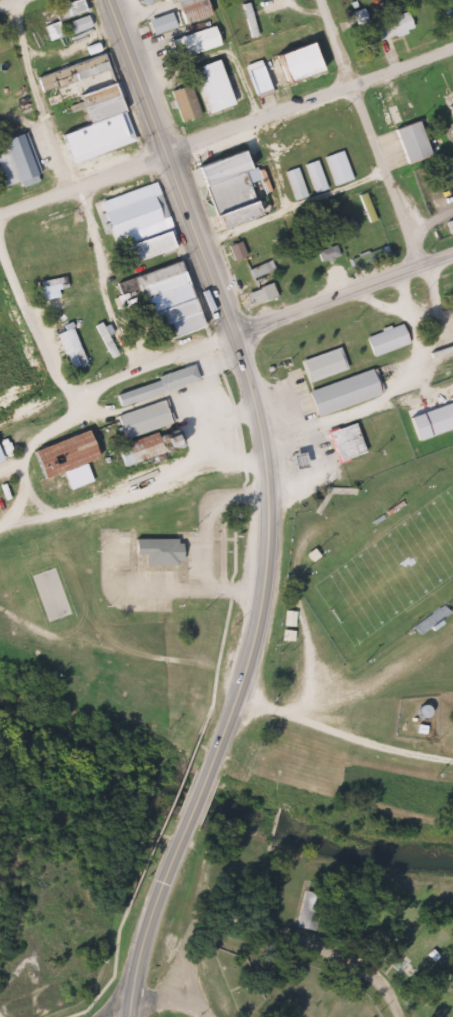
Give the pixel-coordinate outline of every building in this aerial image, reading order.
[(52,6),(50,0),(81,0),(84,8),(56,16),(60,31),(45,32),(39,13),(52,6)] [(92,11),(89,0),(82,0),(59,7),(64,21),(92,11)] [(149,36),(136,0),(207,0),(213,15),(149,36)] [(247,31),(254,30),(247,0),(237,0),(247,31)] [(375,37),(409,21),(400,0),(396,0),(365,8),(375,37)] [(71,36),(64,21),(50,28),(56,42),(71,36)] [(171,33),(175,55),(217,40),(212,21),(171,33)] [(272,46),(285,80),(321,70),(308,36),(272,46)] [(98,45),(109,72),(44,95),(31,65),(98,45)] [(240,59),(253,90),(266,84),(255,54),(240,59)] [(216,55),(233,101),(203,111),(189,63),(216,55)] [(114,79),(124,109),(81,122),(68,92),(114,79)] [(184,79),(195,113),(180,122),(167,85),(184,79)] [(388,121),(406,161),(429,152),(414,112),(388,121)] [(2,181),(0,175),(0,130),(18,121),(39,172),(2,181)] [(241,149),(249,170),(241,172),(202,185),(195,165),(241,149)] [(330,185),(349,179),(339,150),(320,157),(330,185)] [(452,181),(452,162),(452,158),(431,165),(438,186),(452,181)] [(323,189),(313,160),(300,164),(310,193),(323,189)] [(291,200),(304,196),(294,167),(281,171),(291,200)] [(141,172),(162,223),(114,238),(91,188),(141,172)] [(202,185),(210,204),(247,192),(241,172),(202,185)] [(354,195),(366,223),(375,219),(363,191),(354,195)] [(250,196),(259,213),(214,229),(209,211),(250,196)] [(167,228),(173,247),(128,262),(118,244),(167,228)] [(309,238),(316,258),(335,251),(328,231),(309,238)] [(235,233),(242,249),(232,253),(222,236),(235,233)] [(342,248),(349,269),(386,255),(380,235),(342,248)] [(266,254),(270,261),(250,274),(245,264),(266,254)] [(178,260),(203,324),(155,339),(133,275),(178,260)] [(247,277),(269,268),(266,261),(244,270),(247,277)] [(58,263),(65,280),(50,284),(55,295),(42,301),(31,273),(58,263)] [(267,276),(274,292),(247,304),(242,288),(267,276)] [(66,314),(85,362),(66,366),(47,325),(66,314)] [(359,328),(368,349),(406,336),(396,314),(359,328)] [(90,319),(108,354),(115,348),(101,317),(90,319)] [(332,337),(345,363),(303,375),(296,350),(332,337)] [(364,356),(377,387),(315,409),(304,380),(345,363),(364,356)] [(190,357),(198,375),(161,387),(154,368),(190,357)] [(109,392),(114,407),(194,382),(189,367),(109,392)] [(159,391),(172,420),(122,435),(111,405),(159,391)] [(417,437),(452,426),(452,395),(452,393),(403,408),(417,437)] [(322,432),(333,462),(361,453),(350,422),(322,432)] [(50,483),(47,474),(94,458),(84,430),(24,451),(37,487),(50,483)] [(110,445),(114,464),(163,453),(159,434),(110,445)] [(130,533),(172,533),(174,537),(179,537),(179,560),(143,560),(142,552),(130,552),(130,533)] [(331,892),(311,888),(304,926),(323,929),(331,892)]
